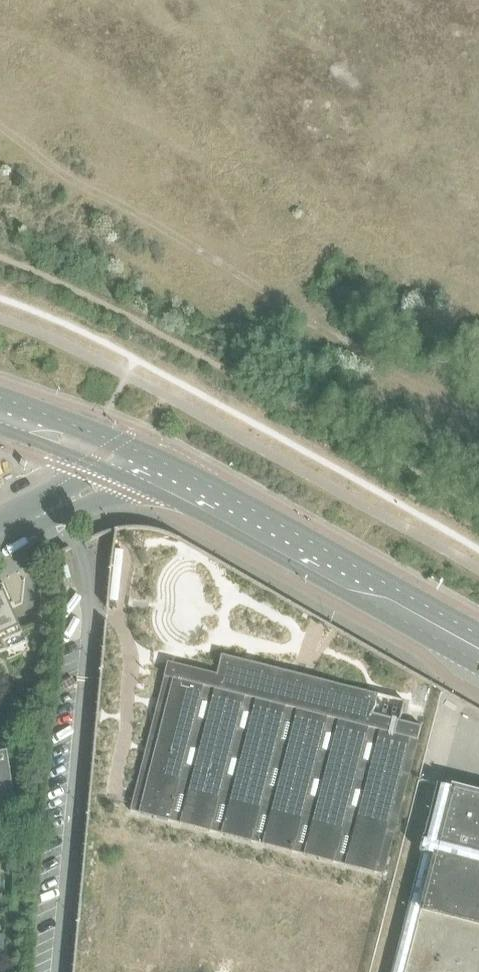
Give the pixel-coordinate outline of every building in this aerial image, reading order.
[(68,566),(61,568),(63,580),(71,578),(68,566)] [(5,654),(8,661),(30,651),(11,609),(15,607),(6,586),(0,589),(0,656),(5,654)] [(132,805),(131,809),(385,873),(422,727),(400,721),(373,715),(378,695),(307,677),(300,675),(293,673),(255,664),(222,655),(217,676),(168,663),(160,697),(157,707),(147,747),(146,751),(137,788),(136,793),(134,799),(132,805)] [(14,796),(8,752),(0,753),(0,798),(14,796)] [(454,785),(454,786),(439,782),(391,971),(405,971),(421,911),(478,926),(478,791),(454,785)] [(16,875),(17,861),(9,860),(7,874),(16,875)]
